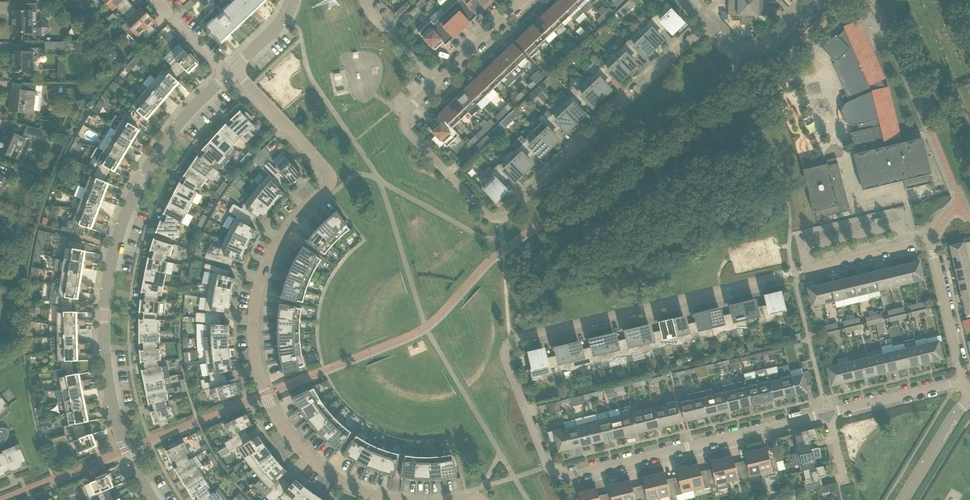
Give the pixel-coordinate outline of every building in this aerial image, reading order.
[(107,4),(113,10),(116,7),(122,14),(132,5),(127,0),(110,0),(107,4)] [(231,4),(227,0),(223,0),(217,5),(218,6),(223,12),(237,26),(239,23),(241,24),(246,20),(231,4)] [(242,0),(235,0),(231,4),(246,20),(251,15),(249,13),(252,11),(242,0)] [(257,0),(242,0),(252,11),(255,8),(257,9),(261,5),(257,0)] [(415,5),(419,9),(429,0),(421,0),(415,5)] [(457,2),(455,0),(448,0),(440,8),(445,13),(462,30),(473,19),(457,2)] [(457,2),(473,19),(485,8),(477,0),(459,0),(457,2)] [(571,0),(560,0),(558,2),(575,21),(583,13),(571,0)] [(583,13),(586,13),(592,8),(591,5),(587,0),(571,0),(583,13)] [(625,4),(631,10),(635,6),(630,0),(629,0),(625,4)] [(558,2),(549,10),(562,23),(570,16),(558,2)] [(655,15),(650,19),(662,32),(666,28),(668,29),(671,33),(673,30),(682,22),(672,12),(675,10),(667,2),(665,4),(662,9),(660,11),(656,16),(655,15)] [(36,11),(37,11),(37,4),(20,4),(20,11),(13,11),(13,33),(32,33),(32,35),(35,38),(39,33),(42,36),(50,27),(42,19),(38,23),(36,21),(36,11)] [(138,11),(132,5),(122,14),(128,20),(125,23),(131,30),(148,14),(141,8),(138,11)] [(209,13),(215,19),(230,35),(235,30),(234,28),(237,26),(223,12),(218,6),(217,5),(209,13)] [(748,5),(728,5),(728,15),(732,15),(732,20),(741,20),(741,25),(748,25),(748,5)] [(768,6),(748,5),(748,25),(754,25),(755,16),(768,16),(768,6)] [(562,23),(549,10),(541,18),(554,31),(562,23)] [(601,15),(605,19),(610,14),(606,11),(601,15)] [(209,13),(199,23),(205,29),(204,30),(216,43),(220,40),(221,41),(224,38),(225,39),(230,35),(215,19),(209,13)] [(431,21),(450,42),(462,30),(445,13),(434,24),(431,21)] [(148,14),(131,30),(128,33),(140,47),(157,31),(150,24),(154,21),(148,14)] [(605,19),(601,15),(597,20),(600,23),(605,19)] [(405,16),(401,21),(406,27),(410,22),(405,16)] [(554,31),(541,18),(533,26),(545,39),(554,31)] [(639,29),(636,31),(654,49),(660,43),(662,41),(659,37),(658,36),(662,32),(650,19),(646,24),(646,25),(644,26),(639,29)] [(899,137),(888,87),(885,88),(881,80),(884,78),(859,20),(857,21),(856,20),(857,19),(856,19),(850,24),(844,27),(845,29),(837,36),(836,35),(821,48),(835,62),(833,64),(832,63),(848,101),(844,105),(841,111),(842,117),(845,122),(851,125),(857,125),(859,131),(850,133),(855,154),(853,154),(862,190),(904,180),(906,190),(907,189),(913,188),(931,183),(929,174),(931,174),(922,137),(900,143),(899,137)] [(450,42),(431,21),(419,33),(422,36),(435,50),(443,43),(445,46),(450,42)] [(545,39),(533,26),(525,34),(537,47),(545,39)] [(590,26),(585,31),(588,34),(593,30),(590,26)] [(588,34),(585,31),(580,36),(583,39),(588,34)] [(629,40),(624,44),(636,57),(639,54),(640,53),(641,54),(645,57),(647,55),(654,49),(636,31),(634,33),(631,38),(630,41),(629,40)] [(596,33),(593,37),(598,42),(601,38),(596,33)] [(537,47),(525,34),(516,42),(531,58),(539,50),(537,47)] [(612,54),(610,55),(627,74),(634,68),(636,65),(633,62),(632,61),(634,59),(636,57),(624,44),(621,41),(616,45),(620,49),(620,50),(618,51),(612,54)] [(65,50),(65,42),(45,42),(45,50),(65,50)] [(568,47),(572,50),(577,46),(573,42),(568,47)] [(505,52),(518,65),(526,57),(514,44),(505,52)] [(572,50),(568,47),(564,51),(567,55),(572,50)] [(39,58),(39,48),(27,48),(27,52),(13,52),(13,72),(33,72),(33,62),(34,62),(37,61),(38,60),(39,58)] [(177,61),(172,66),(180,74),(184,69),(187,72),(189,74),(198,65),(196,63),(196,62),(189,55),(184,50),(175,59),(177,61)] [(580,51),(575,55),(581,61),(585,57),(580,51)] [(518,65),(505,52),(497,60),(510,73),(518,65)] [(132,61),(125,68),(129,72),(140,60),(137,55),(132,60),(132,61)] [(598,69),(610,82),(613,79),(614,78),(615,79),(619,82),(621,80),(627,74),(610,55),(608,58),(605,63),(604,66),(603,65),(598,69)] [(557,58),(552,62),(555,66),(560,61),(557,58)] [(489,68),(501,81),(507,87),(516,79),(510,73),(497,60),(489,68)] [(555,66),(552,62),(547,67),(550,71),(555,66)] [(164,70),(156,79),(171,92),(179,83),(177,81),(175,78),(180,74),(172,66),(166,72),(164,70)] [(489,68),(481,76),(493,89),(501,81),(489,68)] [(586,78),(584,80),(601,99),(608,92),(610,90),(607,87),(606,86),(608,84),(610,82),(598,69),(593,74),(594,74),(592,76),(586,78)] [(536,84),(541,80),(544,76),(538,70),(530,78),(533,81),(536,84)] [(481,76),(472,84),(485,97),(490,102),(498,94),(493,89),(481,76)] [(156,79),(148,88),(163,101),(171,92),(156,79)] [(573,85),(568,90),(584,106),(587,104),(588,102),(589,104),(593,107),(595,105),(601,99),(584,80),(582,83),(579,88),(577,90),(573,85)] [(536,84),(533,81),(528,85),(531,89),(536,84)] [(108,88),(115,92),(118,87),(120,88),(121,86),(113,82),(108,88)] [(10,111),(34,114),(34,110),(40,111),(42,96),(36,95),(37,84),(23,83),(22,90),(12,89),(10,111)] [(485,97),(472,84),(464,91),(477,105),(485,97)] [(148,88),(140,97),(156,110),(163,101),(148,88)] [(560,103),(558,105),(575,124),(582,117),(584,115),(581,112),(580,110),(581,109),(584,106),(568,90),(563,94),(567,98),(568,99),(566,101),(560,103)] [(456,99),(468,112),(472,116),(480,108),(477,105),(464,91),(456,99)] [(521,92),(516,97),(519,100),(524,95),(521,92)] [(531,93),(526,97),(531,103),(536,98),(531,93)] [(156,110),(140,97),(132,107),(134,108),(130,115),(139,121),(142,116),(145,118),(147,120),(156,110)] [(519,100),(516,97),(511,101),(515,105),(519,100)] [(456,99),(448,107),(460,120),(468,112),(456,99)] [(98,103),(93,110),(97,114),(103,106),(98,103)] [(548,110),(543,115),(558,131),(560,129),(562,127),(563,129),(566,132),(569,130),(575,124),(558,105),(556,108),(553,113),(551,115),(551,114),(551,113),(548,110)] [(460,120),(448,107),(439,115),(459,135),(452,128),(460,120)] [(500,112),(503,116),(508,111),(504,108),(500,112)] [(513,110),(508,115),(513,120),(518,115),(513,110)] [(226,125),(241,138),(239,136),(243,132),(245,134),(254,126),(249,121),(252,118),(247,112),(243,115),(240,111),(235,117),(236,118),(233,121),(234,123),(229,127),(226,124),(226,125)] [(503,116),(500,112),(495,117),(498,120),(503,116)] [(123,120),(116,130),(133,141),(140,130),(137,129),(138,128),(135,127),(139,121),(130,115),(125,121),(123,120)] [(459,135),(439,115),(435,119),(437,122),(430,129),(447,147),(459,135)] [(540,122),(532,130),(549,148),(556,142),(558,140),(555,137),(554,135),(555,134),(558,131),(543,115),(542,115),(537,119),(540,122)] [(488,123),(483,128),(486,131),(491,127),(488,123)] [(241,138),(226,125),(221,130),(222,131),(220,134),(233,147),(241,138)] [(28,126),(26,134),(34,135),(42,138),(44,130),(28,126)] [(483,128),(478,133),(482,136),(486,131),(483,128)] [(116,130),(110,141),(127,151),(133,141),(116,130)] [(521,136),(517,140),(532,156),(534,154),(536,152),(537,153),(540,157),(543,155),(549,148),(532,130),(530,132),(527,138),(525,140),(525,139),(521,136)] [(0,142),(0,152),(15,158),(19,149),(27,152),(34,135),(26,134),(24,138),(22,137),(7,131),(3,139),(4,139),(3,142),(0,141),(0,142)] [(215,136),(210,141),(225,155),(226,155),(233,147),(220,134),(217,137),(215,136)] [(481,141),(486,146),(491,140),(487,136),(481,141)] [(471,139),(467,144),(470,147),(474,143),(475,142),(472,139),(471,139)] [(508,153),(506,155),(523,173),(530,167),(532,165),(529,161),(528,160),(529,159),(532,156),(517,140),(512,145),(515,148),(516,149),(514,150),(508,153)] [(127,151),(110,141),(104,151),(121,161),(127,151)] [(225,155),(210,141),(205,147),(207,148),(204,152),(206,153),(201,159),(197,157),(214,168),(217,170),(221,167),(222,168),(230,159),(226,155),(225,155)] [(98,147),(91,158),(100,163),(97,170),(106,175),(109,169),(112,171),(112,170),(115,172),(121,161),(104,151),(98,147)] [(269,152),(265,147),(256,155),(260,160),(269,152)] [(499,164),(494,168),(506,181),(508,179),(510,177),(511,178),(514,182),(517,179),(523,173),(506,155),(504,157),(501,162),(499,165),(499,164)] [(195,164),(192,168),(207,178),(214,168),(197,157),(193,163),(195,164)] [(269,162),(265,165),(283,183),(287,179),(293,185),(293,184),(299,178),(300,176),(302,177),(293,166),(288,159),(286,157),(285,157),(286,158),(277,166),(276,166),(277,168),(276,169),(269,162)] [(290,157),(288,159),(293,166),(296,164),(290,157)] [(465,157),(456,165),(461,169),(468,162),(468,160),(465,157)] [(836,158),(826,160),(827,164),(828,166),(837,164),(836,158)] [(813,213),(815,212),(816,219),(849,211),(838,164),(837,164),(828,166),(827,164),(803,170),(813,213)] [(257,185),(277,202),(275,200),(277,199),(283,193),(284,194),(284,193),(278,187),(283,183),(265,165),(262,168),(269,175),(267,177),(266,175),(266,176),(266,177),(258,186),(257,185)] [(35,176),(16,168),(13,176),(31,183),(35,176)] [(207,178),(192,168),(190,171),(188,170),(184,176),(201,187),(207,178)] [(483,177),(480,180),(487,188),(485,190),(495,200),(504,192),(506,189),(503,186),(502,185),(506,181),(494,168),(489,173),(490,174),(488,175),(483,177)] [(2,185),(6,188),(12,177),(0,170),(0,188),(2,185)] [(106,175),(97,170),(93,177),(90,176),(86,188),(105,195),(109,184),(106,182),(107,182),(103,181),(106,175)] [(236,185),(242,177),(239,175),(232,182),(236,185)] [(178,187),(174,194),(192,203),(198,192),(195,191),(198,186),(201,187),(184,176),(187,178),(183,185),(182,184),(180,188),(178,187)] [(277,202),(257,185),(258,186),(250,196),(249,195),(269,211),(270,211),(268,209),(270,207),(270,208),(275,201),(276,202),(277,202)] [(86,188),(82,199),(100,206),(105,195),(86,188)] [(192,203),(174,194),(171,200),(173,201),(171,205),(187,213),(192,203)] [(242,209),(233,203),(231,207),(240,213),(251,220),(254,214),(263,220),(261,219),(263,217),(268,210),(269,211),(249,195),(250,196),(243,206),(242,205),(241,206),(243,207),(242,209)] [(82,199),(77,210),(96,218),(100,206),(82,199)] [(167,207),(164,214),(167,216),(179,222),(182,223),(187,213),(171,205),(169,208),(167,207)] [(240,213),(231,207),(228,211),(238,217),(240,213)] [(96,218),(77,210),(73,222),(76,223),(74,231),(84,234),(86,227),(89,228),(92,229),(96,218)] [(324,219),(340,237),(341,237),(340,236),(349,229),(349,230),(350,230),(344,222),(335,210),(334,211),(336,212),(328,219),(328,220),(326,221),(324,219)] [(179,222),(167,216),(164,223),(162,222),(161,226),(159,225),(156,233),(175,240),(179,229),(177,227),(179,222)] [(228,229),(251,241),(251,240),(250,240),(254,233),(253,232),(254,230),(256,231),(256,230),(234,217),(234,218),(235,219),(229,229),(228,229)] [(314,229),(332,245),(333,245),(332,245),(340,237),(324,219),(324,220),(325,221),(318,228),(318,229),(317,231),(314,229)] [(204,229),(208,231),(213,222),(209,220),(204,229)] [(251,241),(228,229),(228,230),(223,241),(222,240),(222,241),(246,251),(245,250),(248,243),(248,242),(249,240),(250,241),(251,241)] [(332,246),(332,245),(314,229),(316,231),(309,239),(310,239),(308,241),(306,240),(305,240),(317,249),(318,249),(325,255),(325,254),(332,245),(332,246)] [(148,258),(168,262),(165,261),(167,256),(170,257),(173,245),(154,239),(152,246),(154,247),(152,251),(154,252),(152,259),(148,258)] [(64,260),(84,263),(86,251),(83,251),(83,250),(80,250),(82,243),(71,240),(69,248),(66,248),(64,260)] [(246,251),(222,241),(223,241),(218,253),(217,252),(217,253),(219,253),(218,255),(209,252),(206,258),(232,267),(232,266),(231,266),(233,259),(241,262),(242,261),(240,261),(244,253),(243,253),(244,250),(246,251)] [(969,254),(969,242),(969,241),(950,246),(953,258),(969,254)] [(36,244),(35,250),(43,253),(45,246),(36,244)] [(294,258),(315,270),(315,269),(320,260),(321,260),(314,255),(314,254),(301,246),(303,248),(302,250),(301,250),(296,259),(294,258)] [(953,258),(956,270),(969,266),(969,254),(953,258)] [(168,262),(148,258),(147,266),(149,266),(148,270),(166,273),(168,262)] [(288,270),(288,271),(310,280),(310,279),(314,270),(315,270),(294,258),(296,260),(295,262),(294,262),(290,271),(288,270)] [(84,263),(64,260),(56,259),(54,271),(62,272),(82,275),(84,263)] [(908,264),(912,282),(924,279),(919,262),(908,264)] [(208,285),(233,290),(231,289),(232,287),(233,287),(234,279),(236,279),(228,277),(229,271),(230,271),(228,270),(205,263),(204,268),(214,271),(213,273),(211,272),(211,273),(212,273),(209,285),(208,285)] [(908,264),(897,267),(901,285),(912,282),(908,264)] [(956,270),(958,281),(969,278),(969,266),(956,270)] [(897,267),(886,270),(890,287),(901,285),(897,267)] [(145,274),(144,281),(164,285),(166,273),(148,270),(147,274),(145,274)] [(890,287),(886,270),(875,272),(879,290),(890,287)] [(283,283),(306,291),(305,290),(309,280),(310,280),(288,271),(290,272),(289,274),(285,284),(283,283)] [(82,275),(62,272),(60,284),(80,287),(82,275)] [(875,272),(864,275),(868,293),(879,290),(875,272)] [(864,275),(853,278),(857,295),(868,293),(864,275)] [(853,278),(842,280),(846,298),(857,295),(853,278)] [(958,281),(961,293),(969,291),(969,278),(958,281)] [(846,298),(842,280),(831,283),(835,301),(846,298)] [(164,285),(144,281),(143,288),(144,288),(144,293),(146,293),(145,300),(141,300),(157,302),(158,302),(159,296),(162,296),(164,285)] [(306,291),(283,283),(283,284),(285,285),(285,287),(284,287),(281,297),(279,296),(279,297),(294,300),(303,302),(302,302),(305,291),(306,291)] [(835,301),(831,283),(819,286),(824,303),(835,301)] [(80,287),(60,284),(58,296),(61,297),(61,305),(71,305),(72,299),(75,299),(78,299),(80,287)] [(233,290),(208,285),(209,285),(207,297),(206,297),(206,298),(231,301),(229,301),(230,298),(232,290),(233,291),(233,290)] [(824,303),(819,286),(808,288),(812,306),(824,303)] [(961,293),(964,304),(969,303),(969,291),(961,293)] [(766,305),(762,306),(766,323),(772,321),(772,320),(778,319),(781,318),(787,319),(790,319),(787,308),(786,308),(784,308),(781,295),(766,298),(767,305),(766,305)] [(231,301),(206,298),(207,298),(205,310),(204,310),(204,311),(230,313),(230,312),(228,312),(228,310),(229,310),(230,301),(231,302),(231,301)] [(157,302),(141,300),(140,308),(142,308),(142,312),(144,313),(143,320),(139,320),(160,320),(156,320),(157,314),(160,314),(164,314),(165,302),(161,302),(158,302),(157,302)] [(755,301),(743,304),(749,329),(752,328),(757,324),(759,323),(760,324),(766,323),(762,306),(758,307),(756,307),(755,301)] [(28,303),(28,313),(35,313),(36,304),(28,303)] [(276,318),(300,320),(299,320),(301,309),(302,309),(292,307),(278,304),(277,305),(280,305),(280,308),(279,308),(278,318),(276,318)] [(730,314),(727,314),(731,331),(737,330),(737,329),(740,328),(746,329),(749,329),(743,304),(731,307),(732,313),(730,314)] [(71,305),(61,305),(60,312),(57,312),(57,325),(77,324),(77,312),(74,312),(71,312),(71,305)] [(720,310),(708,312),(714,337),(717,336),(722,333),(724,332),(725,333),(731,331),(727,314),(723,315),(721,316),(720,310)] [(695,322),(692,323),(696,340),(702,338),(702,337),(705,337),(711,337),(714,337),(708,312),(696,315),(697,321),(695,322)] [(207,318),(196,317),(195,322),(206,322),(205,324),(203,324),(203,325),(204,325),(204,337),(203,337),(229,337),(229,336),(228,336),(228,328),(227,328),(227,325),(229,326),(229,325),(219,325),(219,319),(220,319),(220,318),(207,318)] [(275,332),(300,332),(300,331),(299,331),(299,321),(300,321),(300,320),(276,318),(276,319),(279,319),(279,321),(278,321),(277,332),(275,332)] [(685,318),(673,321),(679,346),(682,344),(687,341),(689,340),(690,341),(696,340),(692,323),(688,324),(686,324),(685,318)] [(160,331),(160,320),(139,320),(139,327),(141,327),(141,331),(160,331)] [(660,330),(657,331),(661,348),(667,346),(667,345),(670,345),(676,346),(679,346),(673,321),(661,324),(662,330),(660,330)] [(883,322),(875,324),(878,335),(883,334),(885,333),(883,322)] [(78,336),(77,324),(57,325),(58,337),(78,336)] [(650,326),(638,329),(644,354),(647,353),(652,350),(654,348),(655,349),(656,356),(662,354),(661,348),(657,331),(653,332),(651,333),(650,326)] [(625,339),(622,340),(626,356),(627,362),(634,361),(632,354),(635,354),(641,354),(644,354),(638,329),(626,332),(627,338),(625,339)] [(160,331),(141,331),(141,335),(139,335),(139,343),(160,343),(160,331)] [(276,346),(300,343),(299,332),(300,332),(275,332),(278,332),(278,335),(277,335),(278,345),(276,346)] [(615,335),(603,338),(609,362),(612,361),(617,358),(619,357),(620,358),(626,356),(622,340),(618,340),(616,341),(615,335)] [(58,337),(51,337),(51,349),(58,349),(78,348),(78,336),(58,337)] [(229,337),(203,337),(203,338),(204,338),(205,350),(204,350),(230,348),(229,348),(228,339),(227,340),(227,337),(229,337)] [(590,347),(587,348),(591,365),(597,363),(597,362),(600,362),(606,363),(609,362),(603,338),(591,340),(592,347),(590,347)] [(927,344),(931,361),(943,359),(939,341),(927,344)] [(160,343),(139,343),(143,343),(144,350),(142,350),(142,355),(140,355),(141,362),(161,361),(160,349),(157,349),(157,343),(160,343)] [(278,359),(278,360),(302,355),(302,354),(301,355),(300,344),(300,343),(276,346),(279,346),(279,348),(278,349),(280,359),(278,359)] [(580,343),(568,346),(574,371),(577,370),(582,366),(584,365),(585,366),(591,365),(587,348),(583,349),(581,349),(580,343)] [(927,344),(916,346),(920,364),(931,361),(927,344)] [(555,355),(552,356),(556,373),(562,372),(562,371),(565,370),(571,371),(574,371),(568,346),(556,349),(557,355),(555,355)] [(916,346),(905,349),(909,367),(920,364),(916,346)] [(78,361),(78,348),(58,349),(58,361),(61,361),(62,369),(73,368),(72,361),(75,361),(78,361)] [(230,348),(204,350),(204,351),(205,350),(207,362),(206,363),(231,359),(230,359),(229,351),(228,351),(228,348),(230,348)] [(905,349),(894,352),(898,369),(909,367),(905,349)] [(775,358),(774,354),(773,350),(764,352),(765,356),(769,355),(769,359),(775,358)] [(545,351),(530,355),(533,369),(531,369),(530,369),(532,377),(533,380),(536,379),(540,376),(543,375),(549,374),(550,375),(556,373),(552,356),(547,357),(546,358),(545,351)] [(894,352),(883,354),(887,372),(898,369),(894,352)] [(883,354),(872,357),(876,375),(887,372),(883,354)] [(302,355),(278,360),(281,359),(282,362),(281,362),(283,372),(281,373),(296,369),(305,366),(304,366),(301,355),(302,355)] [(872,357),(861,360),(865,377),(876,375),(872,357)] [(208,376),(210,376),(210,378),(201,380),(202,384),(225,379),(224,379),(223,373),(233,371),(233,370),(232,370),(230,362),(229,360),(231,359),(206,363),(207,363),(209,375),(208,375),(208,376)] [(861,360),(850,362),(854,380),(865,377),(861,360)] [(161,361),(141,362),(141,363),(144,362),(146,370),(144,370),(145,374),(143,375),(144,382),(164,378),(162,366),(159,367),(158,361),(161,361)] [(850,362),(839,365),(843,383),(854,380),(850,362)] [(843,383),(839,365),(827,368),(831,385),(843,383)] [(789,367),(777,367),(778,372),(780,380),(784,397),(795,395),(791,377),(790,370),(789,367)] [(62,369),(54,370),(55,378),(60,377),(62,390),(82,386),(79,374),(77,374),(73,374),(73,368),(62,369)] [(766,369),(755,371),(756,378),(762,402),(773,400),(767,375),(766,369)] [(803,375),(791,377),(795,395),(807,392),(806,386),(812,384),(808,371),(802,372),(803,375)] [(784,397),(780,380),(778,372),(767,375),(773,400),(784,397)] [(166,389),(164,378),(144,382),(146,389),(148,389),(148,393),(166,389)] [(762,402),(756,378),(745,380),(745,381),(751,405),(762,402)] [(225,379),(202,384),(203,389),(213,387),(213,389),(211,389),(215,402),(239,394),(239,393),(237,394),(237,392),(237,391),(235,383),(236,383),(236,382),(226,385),(224,379),(225,379)] [(751,405),(745,381),(734,384),(740,408),(751,405)] [(740,408),(734,384),(734,383),(723,386),(729,410),(740,408)] [(82,386),(62,390),(56,391),(59,402),(64,401),(84,397),(82,386)] [(729,410),(723,386),(712,389),(718,413),(729,410)] [(320,399),(314,389),(314,388),(306,393),(305,393),(292,400),(294,399),(299,408),(300,408),(301,410),(299,412),(320,399)] [(166,389),(148,393),(149,397),(147,397),(149,404),(169,400),(166,389)] [(712,389),(701,392),(707,416),(718,413),(712,389)] [(701,392),(690,394),(696,418),(707,416),(701,392)] [(696,418),(690,394),(678,396),(684,421),(696,418)] [(9,413),(7,410),(10,408),(0,395),(0,419),(9,413)] [(581,396),(570,399),(571,403),(572,407),(576,405),(583,404),(581,396)] [(84,397),(64,401),(67,413),(86,409),(84,397)] [(320,399),(299,412),(301,411),(307,420),(308,419),(309,421),(307,423),(326,408),(320,399)] [(169,400),(149,404),(149,405),(153,404),(155,411),(153,411),(154,416),(152,416),(155,424),(159,422),(160,427),(168,424),(167,420),(174,418),(170,406),(169,401),(169,400)] [(559,401),(547,404),(549,414),(561,411),(559,401)] [(665,404),(670,425),(681,422),(676,401),(665,404)] [(670,425),(665,404),(654,406),(659,427),(670,425)] [(654,406),(642,409),(648,430),(659,427),(654,406)] [(334,417),(326,408),(307,423),(309,422),(316,430),(318,431),(316,433),(316,434),(334,417)] [(619,408),(608,411),(609,417),(614,438),(626,435),(621,414),(620,414),(619,408)] [(86,409),(67,413),(69,425),(72,425),(74,432),(85,429),(83,423),(86,422),(89,421),(86,409)] [(642,409),(631,412),(637,433),(648,430),(642,409)] [(631,412),(621,414),(626,435),(637,433),(631,412)] [(227,447),(247,435),(244,430),(253,425),(253,424),(252,425),(248,417),(247,417),(246,415),(248,414),(247,414),(224,425),(230,437),(232,436),(233,438),(224,443),(227,447)] [(334,417),(316,434),(318,433),(325,440),(326,439),(327,441),(326,443),(342,425),(334,417)] [(609,417),(598,420),(603,441),(614,438),(609,417)] [(603,441),(598,420),(587,422),(592,443),(603,441)] [(587,422),(576,425),(581,446),(592,443),(587,422)] [(45,423),(38,425),(40,431),(47,428),(45,423)] [(351,432),(342,425),(326,443),(326,444),(327,442),(335,449),(336,448),(338,450),(336,452),(337,452),(346,440),(351,432)] [(581,446),(576,425),(565,428),(570,449),(581,446)] [(6,474),(6,472),(10,470),(11,471),(12,471),(13,471),(28,465),(19,444),(18,444),(19,445),(2,451),(0,446),(2,445),(3,444),(4,443),(5,442),(6,441),(7,439),(8,438),(9,437),(9,436),(9,435),(10,434),(10,433),(9,432),(9,431),(8,430),(8,429),(7,429),(7,428),(6,428),(5,428),(4,427),(3,427),(2,427),(1,428),(0,428),(0,477),(6,474)] [(570,449),(565,428),(547,432),(551,442),(556,441),(559,451),(570,449)] [(85,429),(74,432),(77,440),(74,441),(78,453),(85,450),(85,451),(94,447),(97,446),(92,434),(90,435),(86,436),(85,429)] [(797,453),(819,448),(819,447),(812,449),(810,440),(817,438),(814,429),(795,433),(797,443),(794,443),(797,453)] [(250,440),(247,435),(227,447),(229,451),(238,446),(239,448),(237,449),(238,449),(245,459),(244,459),(244,460),(265,445),(265,444),(264,446),(262,444),(263,443),(258,436),(259,435),(250,440)] [(367,442),(357,436),(356,436),(351,444),(343,456),(343,457),(344,455),(353,460),(354,460),(356,461),(355,464),(367,442)] [(189,460),(187,455),(189,453),(184,442),(177,445),(176,442),(168,445),(170,449),(166,451),(169,458),(171,457),(173,461),(175,460),(178,467),(175,469),(189,460)] [(367,442),(355,464),(356,462),(366,467),(366,466),(368,467),(367,470),(377,447),(367,442)] [(266,445),(265,445),(244,460),(245,460),(245,459),(253,469),(252,470),(272,454),(270,455),(269,453),(270,452),(265,446),(266,445)] [(377,447),(367,470),(368,470),(368,468),(378,472),(378,471),(381,472),(380,475),(388,451),(377,447)] [(777,475),(776,471),(778,471),(777,464),(776,462),(776,458),(775,458),(775,457),(769,459),(767,448),(756,451),(761,473),(762,478),(765,477),(770,478),(775,477),(777,475)] [(821,457),(819,448),(797,453),(799,453),(801,461),(799,462),(801,472),(804,471),(823,466),(817,468),(815,459),(821,457)] [(399,454),(388,451),(380,475),(381,475),(381,473),(391,475),(392,475),(394,475),(393,478),(394,478),(397,463),(399,454)] [(761,473),(756,451),(745,454),(747,464),(741,466),(744,479),(751,477),(750,475),(761,473)] [(272,454),(252,470),(253,469),(261,479),(260,479),(279,462),(278,463),(276,462),(277,461),(271,455),(272,454)] [(417,457),(406,456),(405,455),(404,465),(401,480),(402,480),(402,477),(405,477),(405,478),(415,479),(415,481),(417,457)] [(452,455),(440,456),(443,481),(443,478),(445,478),(456,477),(456,479),(457,479),(454,464),(452,455)] [(443,481),(440,456),(429,457),(429,482),(429,479),(432,479),(432,480),(442,479),(442,481),(443,481)] [(744,479),(741,466),(735,467),(733,456),(722,459),(727,481),(737,478),(738,480),(744,479)] [(417,457),(415,481),(416,481),(416,478),(418,479),(429,480),(429,482),(429,457),(417,457)] [(189,460),(175,469),(179,476),(181,475),(183,478),(198,468),(192,458),(189,460)] [(727,481),(722,459),(711,462),(713,472),(707,474),(710,487),(712,494),(718,492),(718,490),(728,488),(726,481),(727,481)] [(279,462),(260,479),(261,480),(261,479),(270,488),(269,489),(288,471),(287,470),(286,472),(284,470),(285,469),(279,463),(280,463),(279,462)] [(710,487),(707,474),(701,475),(699,465),(688,467),(693,489),(703,487),(704,489),(710,487)] [(804,471),(806,480),(803,480),(806,490),(823,486),(822,486),(821,486),(819,477),(826,476),(823,466),(804,471)] [(693,489),(688,467),(677,470),(679,480),(673,482),(676,495),(683,494),(682,492),(693,489)] [(198,468),(183,478),(185,481),(183,482),(187,489),(204,478),(198,468)] [(233,472),(230,475),(236,483),(239,480),(233,472)] [(676,495),(673,482),(667,483),(665,473),(654,475),(659,497),(669,495),(670,499),(677,499),(676,495)] [(111,496),(108,490),(111,488),(114,487),(109,475),(106,476),(96,480),(97,480),(90,483),(95,495),(98,493),(101,499),(103,499),(111,496)] [(659,497),(654,475),(643,478),(645,489),(639,490),(641,499),(659,499),(659,497)] [(204,478),(187,489),(191,495),(193,494),(195,498),(197,496),(199,499),(205,499),(211,495),(211,494),(208,489),(210,488),(204,478)] [(305,486),(304,487),(298,482),(297,483),(295,481),(297,479),(296,479),(289,487),(285,483),(285,482),(276,491),(273,488),(265,496),(269,499),(275,499),(279,495),(281,497),(279,498),(280,499),(281,498),(283,499),(295,499),(305,486)] [(623,499),(641,499),(639,490),(633,491),(631,481),(620,484),(623,499)] [(242,483),(238,486),(245,493),(248,491),(242,483)] [(65,497),(77,492),(73,484),(61,489),(65,497)] [(605,498),(606,499),(623,499),(620,484),(609,486),(611,497),(605,498)] [(835,485),(827,487),(828,491),(832,494),(837,493),(835,485)] [(295,499),(310,499),(314,493),(314,494),(307,489),(306,490),(304,488),(306,487),(305,486),(295,499)] [(219,488),(211,494),(211,495),(205,499),(228,499),(219,488)] [(605,498),(599,499),(597,489),(579,493),(581,499),(606,499),(605,498)]
